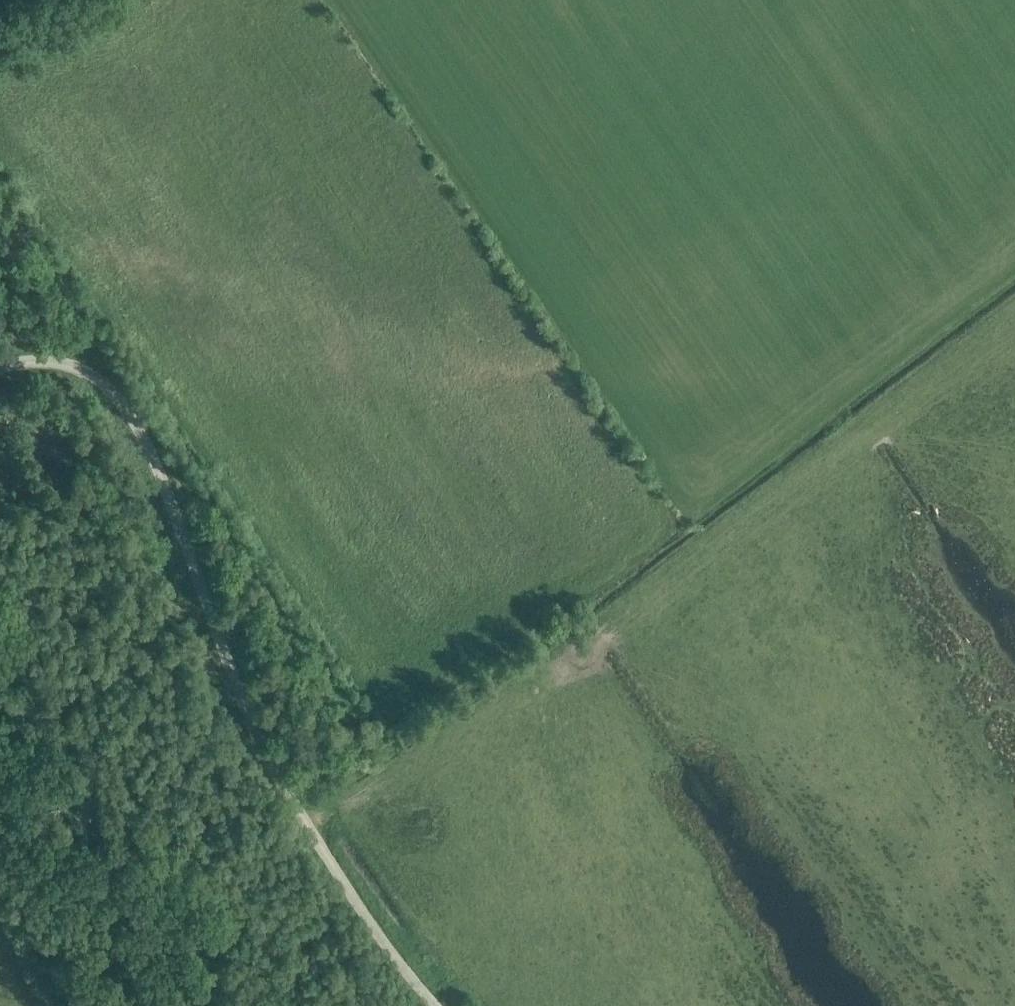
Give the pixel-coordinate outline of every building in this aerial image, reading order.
[(63,804),(77,827),(97,814),(83,791),(63,804)]
